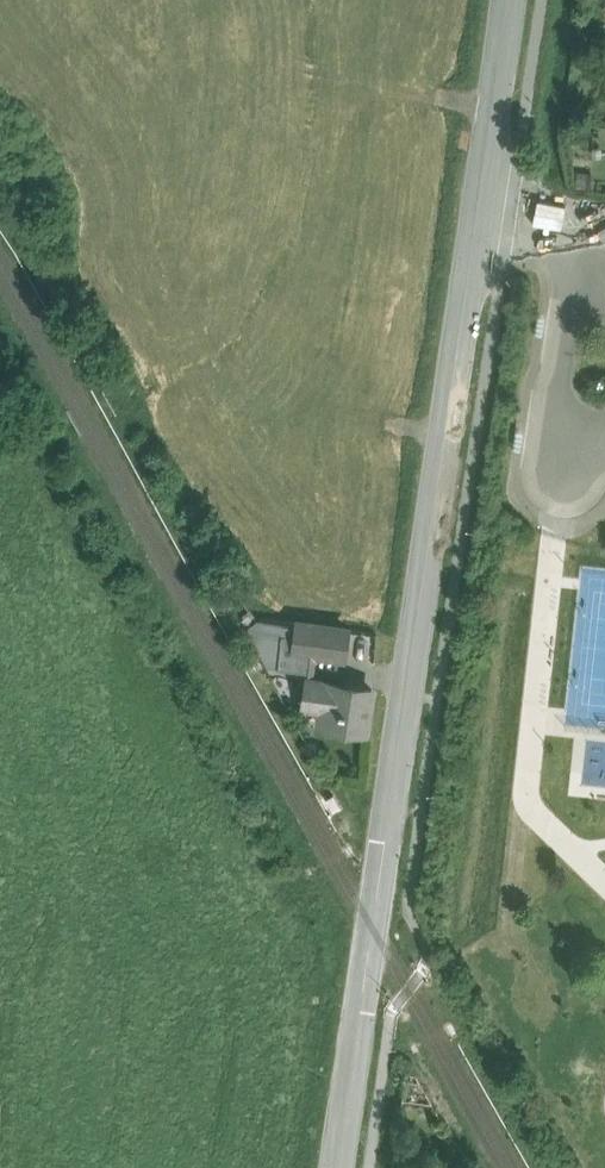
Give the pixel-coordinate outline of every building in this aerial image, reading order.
[(348,630),(259,617),(257,619),(245,627),(267,665),(310,671),(312,653),(345,657),(348,630)] [(372,688),(307,678),(304,704),(329,708),(327,724),(366,730),(372,688)] [(342,786),(339,785),(335,788),(334,790),(337,794),(339,795),(343,793),(344,790),(342,786)]
